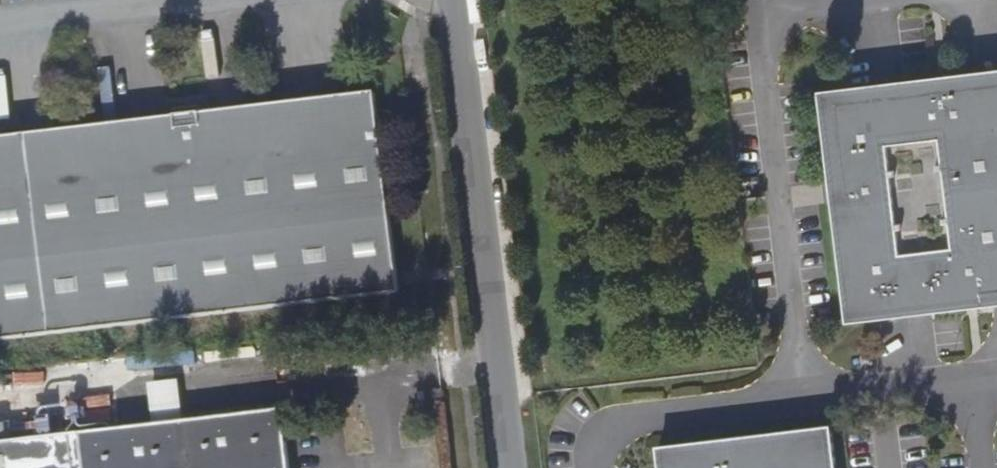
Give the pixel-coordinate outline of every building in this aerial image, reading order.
[(834,192),(850,326),(968,312),(996,309),(996,74),(938,81),(822,95),(834,192)] [(205,318),(402,295),(378,95),(197,116),(197,112),(184,114),(184,117),(21,137),(0,140),(0,342),(205,318)] [(196,356),(181,383),(273,373),(256,349),(196,356)] [(0,394),(0,409),(27,405),(25,391),(0,394)] [(286,443),(291,437),(286,434),(282,412),(0,445),(0,467),(289,467),(286,443)] [(42,434),(57,434),(56,414),(41,415),(42,434)] [(0,425),(0,441),(12,439),(11,424),(0,425)] [(657,454),(659,467),(835,467),(830,433),(657,454)]
